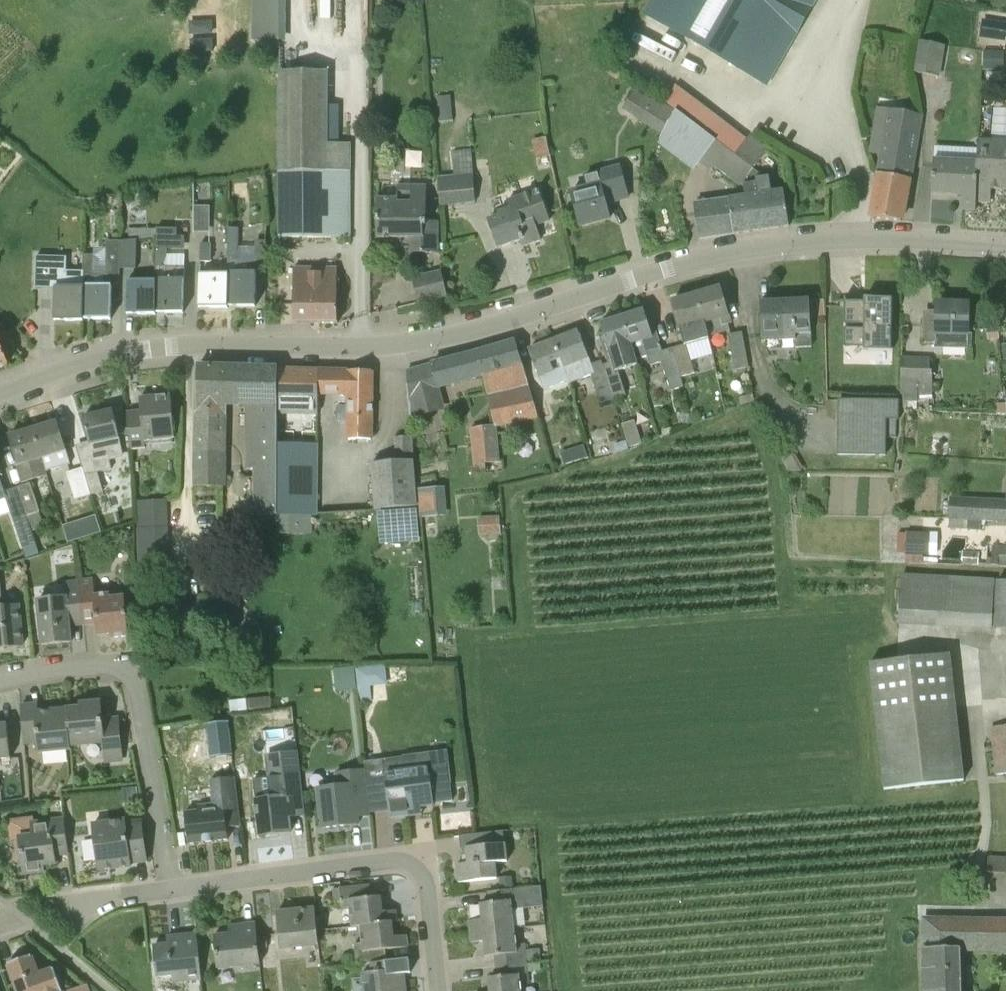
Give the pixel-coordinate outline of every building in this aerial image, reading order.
[(214,16),(209,0),(184,0),(190,23),(214,16)] [(254,35),(289,35),(288,0),(253,0),(254,35)] [(761,83),(809,0),(653,0),(644,16),(761,83)] [(944,46),(920,42),(915,73),(938,77),(944,46)] [(1002,54),(984,53),(984,68),(1001,69),(1002,54)] [(279,71),(281,171),(282,237),(349,239),(352,143),(328,142),(328,70),(279,71)] [(664,132),(675,111),(655,100),(657,96),(637,85),(628,101),(646,111),(642,118),(664,132)] [(440,93),(441,117),(453,117),(452,93),(440,93)] [(699,240),(764,230),(758,183),(752,183),(745,178),(752,168),(735,155),(676,110),(677,111),(676,112),(675,111),(664,132),(691,150),(694,147),(741,183),(739,187),(742,190),(744,189),(745,197),(694,205),(699,240)] [(886,135),(873,219),(901,221),(918,120),(889,116),(886,135)] [(749,136),(735,155),(752,168),(767,149),(749,136)] [(550,155),(546,137),(533,141),(536,158),(550,155)] [(976,202),(991,202),(991,189),(1005,190),(1005,143),(978,142),(977,163),(976,202)] [(455,175),(438,177),(441,204),(476,200),(471,149),(453,151),(455,175)] [(976,202),(977,163),(934,161),(932,193),(962,195),(961,209),(976,210),(976,202)] [(571,192),(580,227),(610,219),(604,197),(613,195),(614,201),(628,197),(620,167),(584,177),(587,188),(571,192)] [(764,230),(789,226),(784,193),(782,192),(772,193),(769,177),(756,179),(758,183),(764,230)] [(411,253),(433,253),(433,220),(427,220),(427,185),(397,185),(397,198),(377,198),(377,237),(411,237),(411,253)] [(508,201),(510,208),(499,213),(500,216),(487,221),(498,248),(520,240),(523,247),(541,240),(536,225),(550,220),(539,190),(508,201)] [(255,273),(255,260),(238,259),(239,228),(229,228),(228,271),(227,273),(225,308),(228,308),(228,306),(237,306),(256,307),(256,274),(255,273)] [(136,240),(157,238),(157,229),(128,229),(128,241),(136,240)] [(136,240),(122,241),(121,269),(136,269),(136,240)] [(121,275),(121,269),(122,241),(106,241),(106,271),(95,271),(95,255),(84,255),(84,270),(82,321),(83,321),(84,314),(93,315),(93,319),(111,320),(112,285),(109,285),(109,275),(121,275)] [(201,260),(211,261),(211,243),(201,243),(201,260)] [(165,268),(166,248),(157,248),(156,277),(156,281),(154,315),(156,315),(156,308),(165,308),(165,313),(184,313),(185,268),(165,268)] [(65,321),(82,321),(84,270),(56,269),(56,257),(37,257),(36,288),(56,289),(55,320),(56,320),(56,316),(65,316),(65,321)] [(337,269),(318,268),(311,269),(295,269),(294,323),(338,324),(337,269)] [(225,308),(227,273),(201,272),(199,308),(200,308),(210,308),(225,308)] [(138,314),(154,315),(156,281),(128,279),(127,314),(128,314),(128,309),(138,309),(138,314)] [(415,290),(418,304),(449,297),(445,283),(415,290)] [(697,295),(708,335),(729,329),(728,323),(731,322),(721,288),(697,295)] [(697,295),(672,302),(684,343),(708,335),(697,295)] [(890,349),(891,301),(843,299),(842,326),(862,327),(862,349),(890,349)] [(795,340),(796,346),(812,346),(810,300),(760,302),(762,342),(764,342),(763,342),(795,340)] [(810,302),(811,318),(824,317),(824,301),(810,302)] [(969,339),(969,303),(949,303),(949,306),(937,306),(936,318),(923,318),(923,342),(941,342),(941,347),(968,347),(968,339),(969,339)] [(622,317),(637,358),(648,355),(651,364),(662,361),(671,389),(684,385),(681,376),(672,347),(662,350),(651,318),(647,319),(644,310),(622,317)] [(602,366),(615,397),(626,393),(618,370),(638,363),(637,358),(622,317),(600,324),(603,333),(599,334),(608,364),(603,366),(602,366)] [(998,340),(998,329),(987,329),(987,340),(998,340)] [(561,359),(560,359),(570,383),(592,375),(600,402),(615,397),(602,366),(603,366),(601,361),(591,364),(578,331),(553,341),(561,359)] [(742,331),(728,334),(735,369),(749,366),(742,331)] [(561,359),(553,341),(529,351),(542,386),(557,380),(550,363),(560,359),(561,359)] [(406,372),(409,397),(412,420),(427,419),(425,392),(435,390),(465,381),(481,377),(522,364),(515,342),(475,353),(406,372)] [(672,347),(681,376),(695,371),(686,343),(672,347)] [(933,393),(933,358),(902,358),(902,400),(918,400),(917,393),(933,393)] [(277,412),(277,369),(240,368),(240,369),(225,369),(225,368),(198,367),(193,488),(222,490),(224,404),(248,405),(247,469),(254,469),(254,514),(277,514),(277,470),(277,412)] [(277,369),(277,412),(319,412),(319,393),(339,393),(339,402),(349,403),(348,438),(371,439),(372,371),(277,369)] [(495,425),(472,427),(475,471),(487,470),(486,462),(499,461),(495,428),(496,428),(538,419),(530,389),(504,396),(506,406),(491,410),(495,425)] [(173,419),(171,395),(140,398),(141,411),(127,412),(131,449),(144,448),(144,442),(172,440),(171,419),(173,419)] [(752,395),(739,399),(741,405),(754,401),(752,395)] [(839,399),(838,453),(886,454),(887,419),(899,419),(900,400),(839,399)] [(996,405),(996,416),(1005,416),(1005,404),(996,405)] [(114,411),(84,417),(90,441),(77,445),(83,467),(92,494),(103,490),(98,472),(112,468),(109,457),(105,443),(120,439),(114,411)] [(69,458),(58,422),(34,429),(46,471),(47,471),(63,466),(62,460),(69,458)] [(669,428),(662,431),(664,436),(671,433),(669,428)] [(46,471),(34,429),(9,437),(23,482),(48,475),(47,471),(46,471)] [(626,438),(629,448),(642,444),(639,434),(626,438)] [(372,464),(373,483),(375,508),(417,506),(411,436),(395,438),(397,462),(372,464)] [(616,453),(629,449),(626,441),(614,444),(616,453)] [(588,457),(584,445),(575,448),(578,461),(588,457)] [(92,494),(83,467),(67,472),(76,499),(92,494)] [(31,482),(18,486),(27,516),(40,511),(31,482)] [(27,516),(18,486),(4,491),(7,499),(23,548),(37,543),(27,516)] [(444,514),(442,489),(420,491),(421,516),(444,514)] [(1005,490),(1005,499),(952,496),(951,518),(982,520),(1005,522),(1005,490)] [(170,566),(167,498),(139,499),(140,540),(146,540),(148,567),(170,566)] [(378,512),(380,540),(417,537),(414,509),(378,512)] [(71,538),(103,528),(98,512),(66,522),(71,538)] [(312,515),(300,515),(300,532),(312,532),(312,515)] [(981,529),(982,520),(951,518),(950,527),(981,529)] [(499,520),(480,520),(480,532),(499,532),(499,520)] [(930,533),(907,532),(906,555),(930,556),(930,533)] [(994,544),(993,563),(1005,564),(1005,545),(994,544)] [(963,551),(962,562),(978,563),(979,552),(963,551)] [(902,574),(899,623),(992,627),(995,580),(902,574)] [(111,638),(129,636),(126,596),(110,597),(110,594),(95,595),(94,578),(80,579),(81,586),(84,617),(82,617),(83,625),(96,623),(98,635),(106,635),(106,634),(110,634),(111,638)] [(998,582),(995,630),(1005,630),(1005,583),(998,582)] [(37,600),(42,645),(71,642),(69,619),(71,618),(81,617),(82,617),(84,617),(81,586),(65,587),(66,597),(37,600)] [(23,646),(19,607),(1,608),(0,600),(0,648),(23,646)] [(949,653),(896,659),(871,662),(885,788),(964,779),(949,653)] [(371,701),(370,687),(368,667),(356,669),(360,703),(371,701)] [(70,746),(71,746),(104,743),(105,758),(122,757),(118,719),(102,721),(101,703),(81,705),(81,709),(67,710),(70,746)] [(71,749),(71,746),(70,746),(67,710),(38,713),(38,705),(20,706),(23,743),(37,742),(38,752),(71,749)] [(210,758),(233,755),(229,722),(206,724),(210,758)] [(10,758),(7,724),(0,725),(0,759),(10,758)] [(992,726),(998,773),(1005,771),(1005,725),(992,726)] [(259,824),(260,836),(291,832),(288,808),(303,807),(304,815),(305,814),(298,753),(266,757),(271,799),(256,800),(259,824)] [(408,808),(434,805),(432,787),(439,786),(436,753),(403,757),(383,760),(390,818),(393,818),(393,817),(402,816),(402,817),(409,816),(408,808)] [(318,789),(322,828),(358,824),(356,803),(368,801),(369,816),(371,816),(366,771),(337,774),(338,787),(318,789)] [(227,828),(241,826),(236,777),(211,780),(214,810),(185,813),(188,844),(203,842),(203,843),(204,843),(204,842),(212,841),(212,842),(214,842),(214,841),(228,839),(227,828)] [(55,856),(69,854),(64,819),(32,823),(33,835),(20,837),(24,874),(44,872),(43,862),(54,860),(54,864),(56,864),(55,856)] [(93,824),(99,871),(131,866),(130,861),(145,859),(145,862),(147,862),(141,821),(125,823),(125,820),(93,824)] [(457,864),(459,883),(496,878),(495,862),(507,861),(505,843),(499,844),(498,832),(459,836),(462,855),(467,854),(468,863),(457,864)] [(988,859),(988,873),(1005,874),(1005,860),(988,859)] [(510,877),(497,879),(498,891),(511,889),(510,877)] [(332,890),(333,899),(340,898),(341,910),(350,909),(352,927),(361,926),(391,923),(397,922),(396,911),(382,912),(380,897),(371,898),(370,886),(332,890)] [(469,921),(470,932),(514,927),(512,909),(521,908),(543,905),(541,886),(511,889),(498,891),(488,892),(490,903),(481,904),(482,919),(469,921)] [(288,918),(277,919),(280,949),(318,945),(315,909),(288,912),(288,918)] [(1005,950),(1005,922),(924,921),(924,949),(960,949),(1005,950)] [(242,933),(214,936),(217,969),(260,964),(259,951),(258,939),(256,923),(241,925),(242,933)] [(357,964),(371,963),(387,961),(385,950),(408,947),(406,935),(393,937),(391,923),(361,926),(363,943),(354,943),(357,964)] [(516,944),(514,927),(470,932),(471,943),(485,941),(486,956),(495,956),(496,967),(527,963),(527,962),(525,950),(525,943),(516,944)] [(201,979),(197,933),(182,935),(183,943),(153,946),(157,977),(187,974),(187,981),(201,979)] [(258,939),(259,951),(267,950),(266,938),(258,939)] [(539,949),(525,950),(527,962),(540,961),(539,949)] [(960,949),(924,949),(923,971),(924,990),(961,990),(960,949)] [(352,955),(343,955),(343,964),(353,963),(352,955)] [(9,964),(18,990),(63,990),(55,969),(39,975),(33,956),(9,964)] [(387,961),(371,963),(372,972),(362,974),(364,990),(406,990),(405,980),(401,980),(400,974),(411,973),(409,959),(387,962),(387,961)] [(520,983),(529,982),(527,963),(496,967),(498,978),(489,979),(490,990),(521,990),(520,983)]
